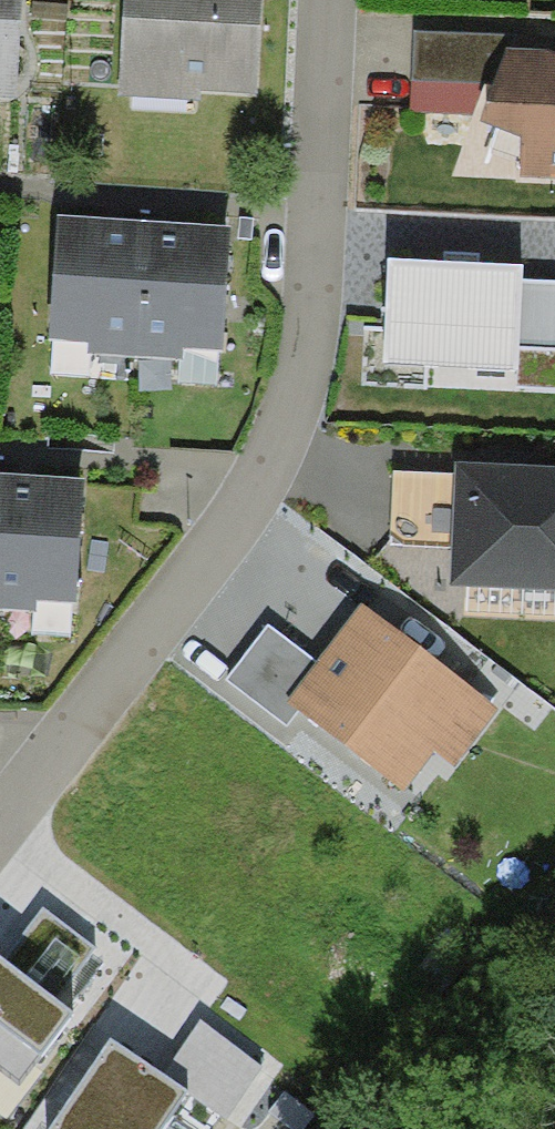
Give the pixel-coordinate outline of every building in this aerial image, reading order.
[(15,98),(22,0),(0,0),(0,97),(15,98)] [(119,96),(201,100),(202,92),(258,95),(263,0),(124,0),(119,96)] [(506,35),(414,31),(412,81),(484,83),(494,83),(506,47),(506,35)] [(481,120),(521,136),(519,177),(554,179),(554,53),(545,49),(506,47),(494,83),(481,120)] [(471,115),(484,83),(412,81),(410,112),(471,115)] [(136,356),(145,220),(59,215),(51,340),(91,343),(90,353),(136,356)] [(233,226),(145,220),(136,356),(183,359),(184,348),(225,351),(233,226)] [(389,258),(383,363),(517,370),(519,347),(554,349),(554,282),(521,280),(522,266),(389,258)] [(456,462),(455,475),(452,548),(450,586),(554,591),(554,466),(456,462)] [(0,472),(0,608),(35,610),(36,600),(77,602),(85,478),(0,472)] [(452,548),(455,475),(394,472),(390,545),(452,548)] [(500,709),(361,603),(316,661),(287,700),(299,709),(405,790),(435,751),(455,766),(500,709)] [(316,661),(268,624),(225,679),(286,725),(299,709),(287,700),(316,661)] [(42,909),(5,960),(0,956),(0,1071),(19,1084),(73,1012),(55,1000),(94,948),(42,909)] [(110,1038),(93,1063),(48,1128),(159,1128),(186,1090),(227,1118),(263,1065),(199,1021),(163,1074),(110,1038)]
